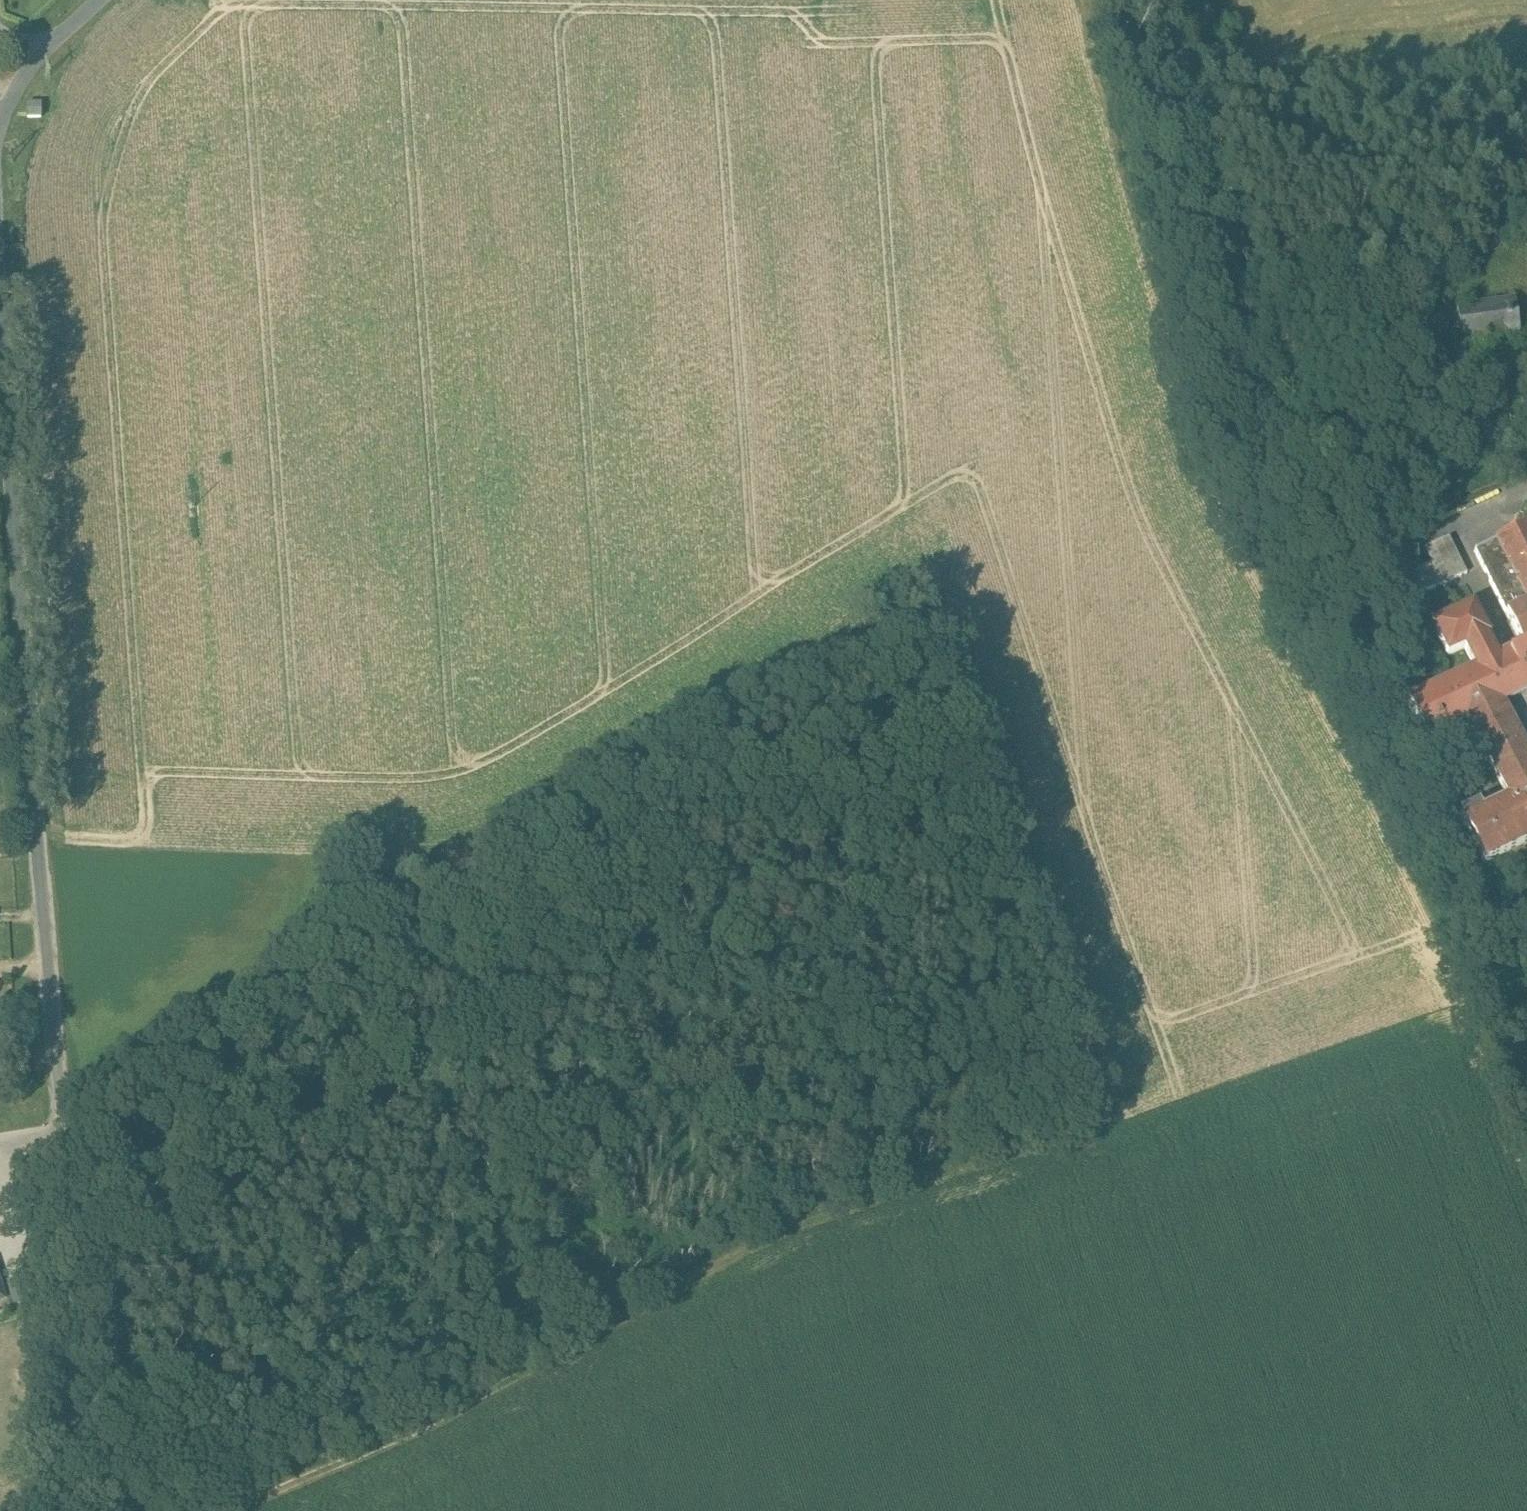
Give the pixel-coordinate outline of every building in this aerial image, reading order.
[(41,104),(27,105),(27,118),(41,118),(41,104)] [(1521,334),(1516,297),(1445,302),(1450,342),(1521,334)] [(1495,543),(1517,586),(1526,581),(1526,527),(1495,543)] [(1448,541),(1424,553),(1431,567),(1411,577),(1422,599),(1466,577),(1448,541)] [(1517,586),(1495,543),(1474,554),(1496,596),(1517,586)] [(1492,705),(1526,687),(1526,581),(1517,586),(1526,605),(1506,616),(1522,648),(1500,660),(1489,639),(1490,638),(1473,605),(1429,628),(1447,661),(1463,652),(1474,673),(1407,708),(1426,745),(1466,724),(1508,804),(1482,817),(1479,810),(1459,821),(1484,868),(1526,846),(1526,771),(1492,705)] [(1517,586),(1496,596),(1506,616),(1526,605),(1517,586)]
